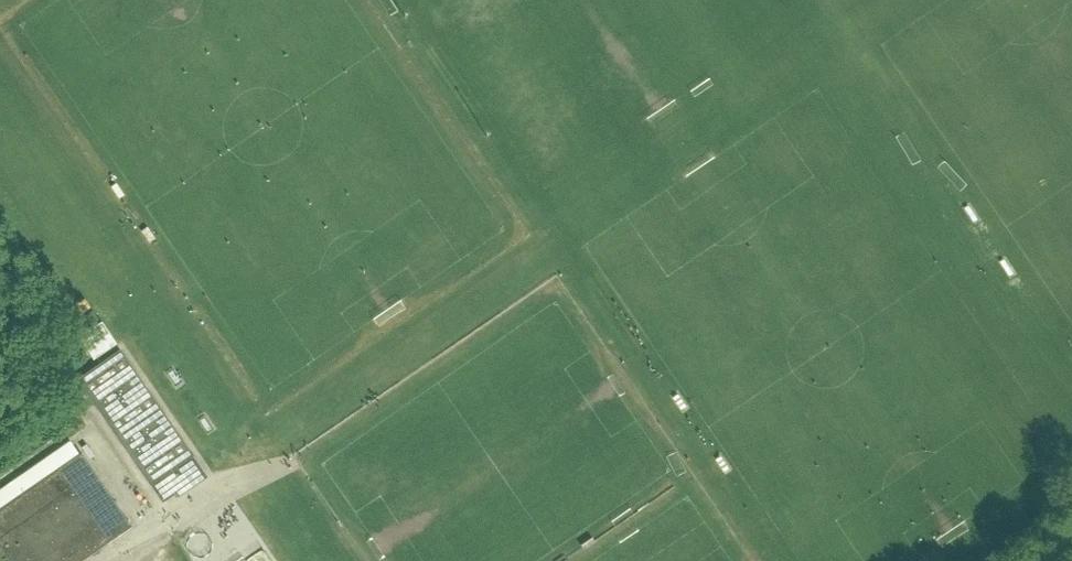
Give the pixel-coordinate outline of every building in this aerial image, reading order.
[(73,329),(93,314),(86,305),(66,320),(73,329)] [(71,331),(86,354),(110,338),(96,315),(71,331)] [(164,504),(206,476),(120,351),(77,381),(164,504)] [(14,560),(81,560),(108,542),(130,527),(82,458),(81,457),(0,513),(0,541),(14,560)]
